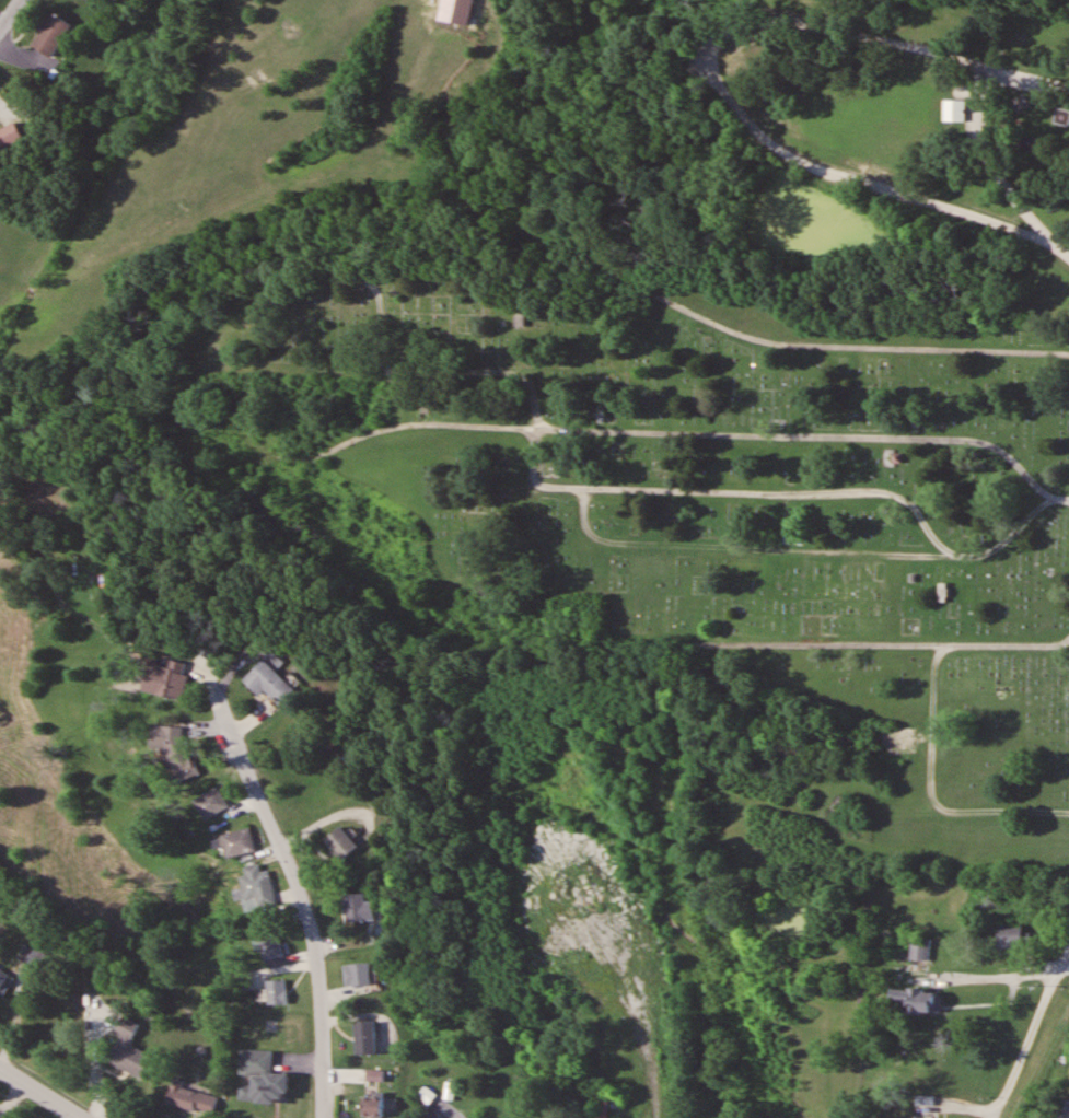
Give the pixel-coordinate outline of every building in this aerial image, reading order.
[(443,21),(447,0),(483,0),(478,26),(443,21)] [(72,26),(50,12),(30,44),(51,58),(72,26)] [(943,122),(965,122),(965,100),(943,100),(943,122)] [(1,152),(23,140),(14,123),(0,130),(0,149),(1,152)] [(182,699),(190,663),(170,658),(169,664),(146,659),(139,689),(182,699)] [(245,679),(261,696),(267,689),(283,706),(299,690),(266,658),(245,679)] [(183,726),(151,725),(150,747),(174,748),(173,776),(195,777),(196,751),(183,750),(183,726)] [(229,806),(218,786),(194,799),(205,819),(229,806)] [(325,840),(342,861),(359,847),(341,826),(325,840)] [(256,850),(249,827),(221,835),(227,858),(256,850)] [(245,867),(246,875),(239,876),(246,912),(276,906),(270,869),(260,871),(259,864),(245,867)] [(366,902),(366,893),(344,895),(346,921),(376,919),(375,901),(366,902)] [(1021,924),(997,924),(997,947),(1021,947),(1021,924)] [(264,966),(284,963),(278,931),(258,934),(264,966)] [(930,936),(893,936),(893,958),(930,958),(930,936)] [(47,954),(27,944),(20,957),(40,967),(47,954)] [(371,984),(371,962),(347,962),(347,984),(371,984)] [(14,977),(0,968),(0,994),(3,996),(14,977)] [(287,1003),(287,979),(268,979),(268,1003),(287,1003)] [(941,1012),(941,989),(891,989),(891,1012),(941,1012)] [(142,1076),(151,1054),(130,1045),(139,1023),(124,1016),(105,1061),(142,1076)] [(376,1053),(376,1021),(356,1021),(356,1053),(376,1053)] [(240,1100),(286,1102),(288,1072),(272,1071),(274,1050),(242,1048),(240,1074),(252,1074),(252,1082),(241,1082),(240,1100)] [(166,1103),(214,1114),(218,1095),(183,1087),(184,1080),(172,1078),(166,1103)] [(383,1096),(363,1096),(363,1116),(383,1116),(383,1096)]
